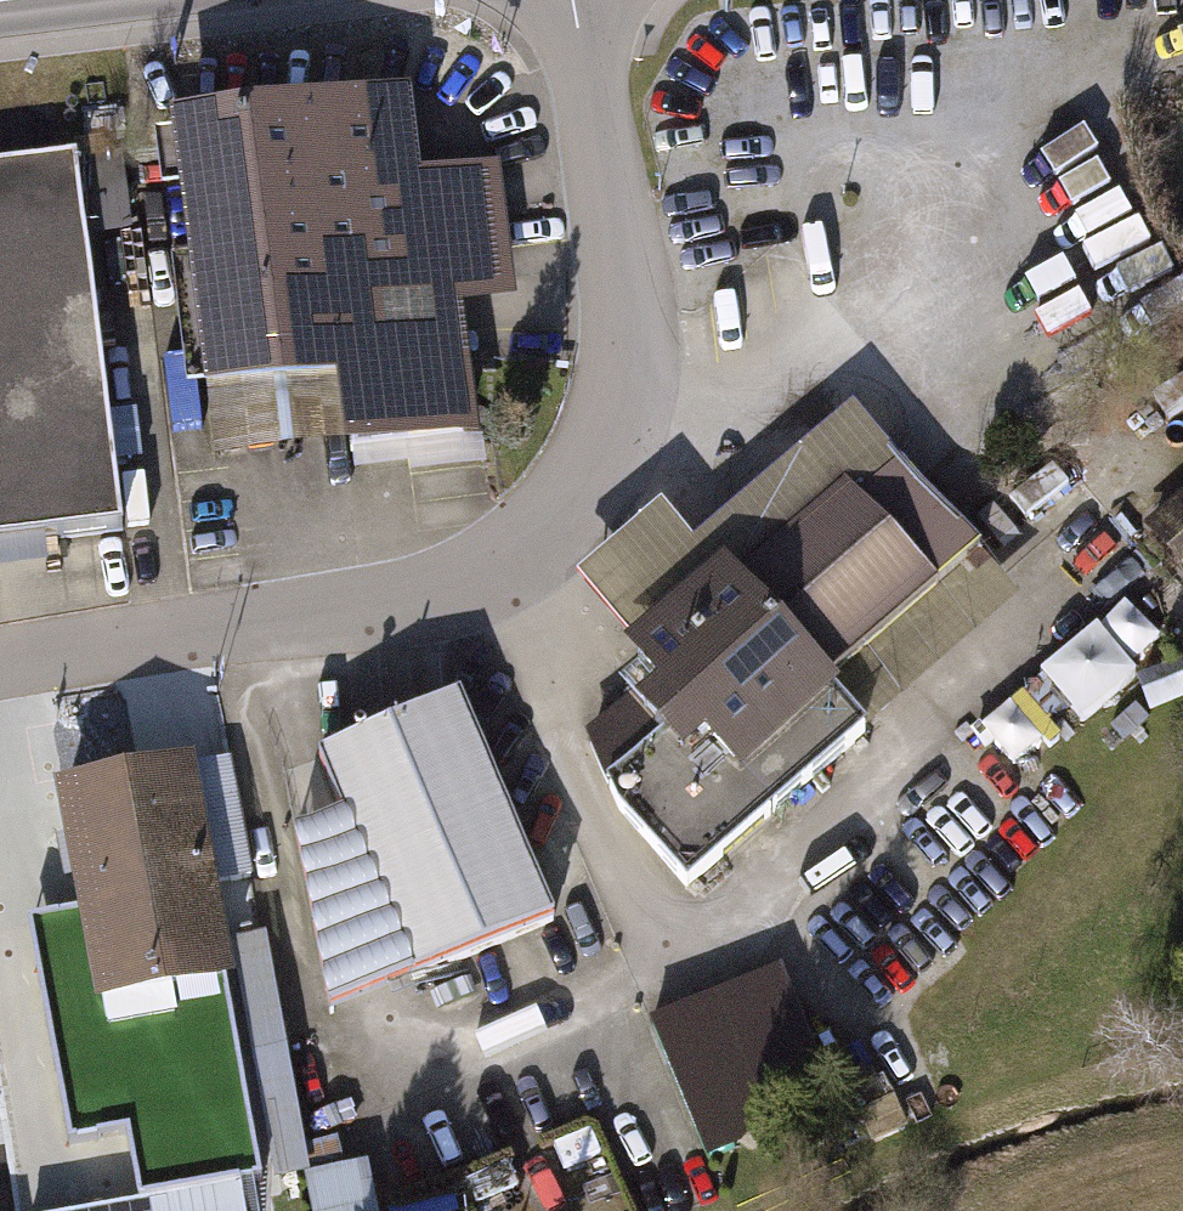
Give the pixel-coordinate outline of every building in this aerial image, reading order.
[(408,94),(179,121),(210,391),(342,376),(349,438),(350,452),(485,436),(470,302),(517,296),(501,162),(417,172),(408,94)] [(0,161),(0,537),(122,522),(75,152),(0,161)] [(342,376),(210,391),(217,453),(349,438),(342,376)] [(657,506),(574,580),(630,643),(718,565),(733,580),(843,483),(937,588),(977,554),(851,405),(690,543),(657,506)] [(630,643),(622,649),(654,692),(588,740),(606,778),(602,782),(614,811),(684,889),(862,732),(823,687),(937,588),(843,483),(733,580),(718,565),(630,643)] [(1147,521),(1182,563),(1182,490),(1147,521)] [(937,588),(823,687),(862,732),(1016,599),(977,554),(937,588)] [(1086,717),(1138,676),(1103,632),(1051,674),(1086,717)] [(461,695),(322,754),(418,980),(557,921),(461,695)] [(418,980),(322,754),(283,768),(332,1011),(418,980)] [(231,756),(195,763),(217,883),(253,876),(231,756)] [(195,759),(56,784),(79,912),(28,921),(68,1142),(128,1132),(140,1197),(239,1179),(258,1176),(223,979),(234,977),(217,883),(195,763),(195,759)] [(267,932),(232,938),(276,1179),(305,1174),(311,1173),(267,932)] [(856,1112),(870,1143),(906,1126),(892,1096),(856,1112)] [(305,1174),(313,1210),(379,1210),(368,1161),(311,1173),(305,1174)] [(65,1210),(245,1210),(239,1179),(140,1197),(65,1210)] [(456,1198),(394,1210),(459,1210),(456,1198)]
